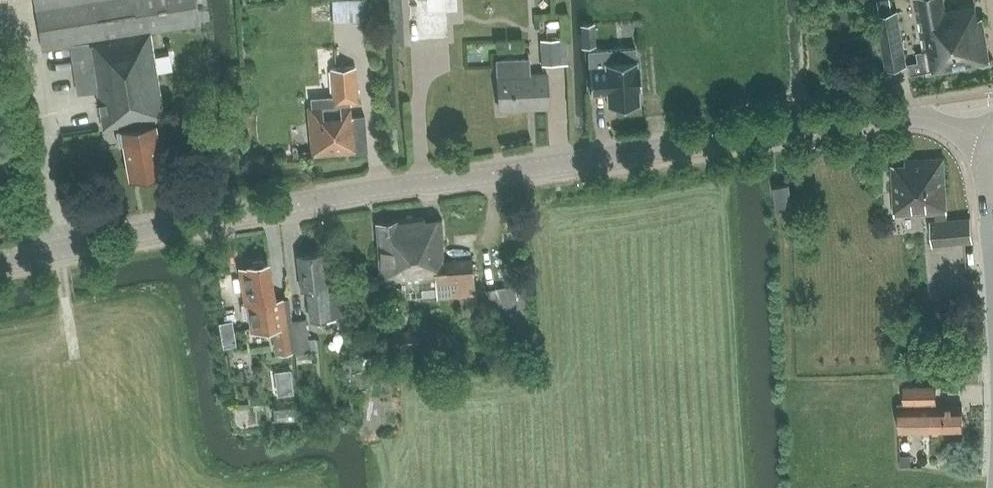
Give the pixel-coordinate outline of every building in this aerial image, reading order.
[(153,49),(150,32),(201,23),(197,0),(34,0),(42,49),(70,44),(78,94),(97,91),(103,129),(121,126),(125,141),(131,177),(162,171),(156,136),(154,120),(164,119),(153,49)] [(366,19),(364,0),(339,0),(333,0),(334,22),(366,19)] [(923,51),(917,52),(919,63),(910,65),(911,74),(928,71),(928,73),(990,61),(982,17),(978,18),(976,3),(946,8),(944,0),(914,0),(923,51)] [(898,9),(877,14),(887,69),(908,65),(898,9)] [(542,66),(561,64),(560,39),(540,40),(542,66)] [(588,67),(590,96),(606,95),(606,103),(609,103),(610,104),(638,103),(637,91),(639,91),(638,67),(636,67),(636,61),(635,61),(634,48),(586,51),(587,68),(588,67)] [(496,58),(499,109),(548,107),(547,74),(531,74),(529,56),(496,58)] [(351,117),(350,103),(358,103),(356,66),(331,68),(334,104),(308,106),(312,156),(367,151),(365,116),(351,117)] [(895,215),(947,213),(944,157),(906,159),(906,164),(892,164),(895,215)] [(778,208),(793,206),(789,183),(775,185),(778,208)] [(437,299),(476,295),(472,258),(444,260),(441,219),(424,221),(424,217),(376,221),(380,286),(436,280),(437,299)] [(933,245),(973,241),(971,217),(931,221),(933,245)] [(310,318),(343,315),(340,289),(327,290),(323,253),(297,256),(301,289),(307,289),(310,318)] [(249,304),(251,320),(253,332),(269,330),(273,355),(295,352),(291,320),(289,297),(274,299),(268,263),(249,266),(249,267),(240,268),(246,305),(249,304)] [(525,283),(487,292),(496,337),(508,334),(512,350),(528,346),(530,311),(525,283)] [(221,310),(225,335),(239,333),(236,308),(221,310)] [(306,318),(291,320),(295,352),(296,354),(310,352),(306,318)] [(392,349),(420,346),(418,329),(390,332),(392,349)] [(900,432),(963,430),(963,406),(934,407),(933,402),(936,402),(936,386),(904,386),(904,402),(898,403),(900,432)] [(298,409),(298,395),(276,395),(276,409),(298,409)]
